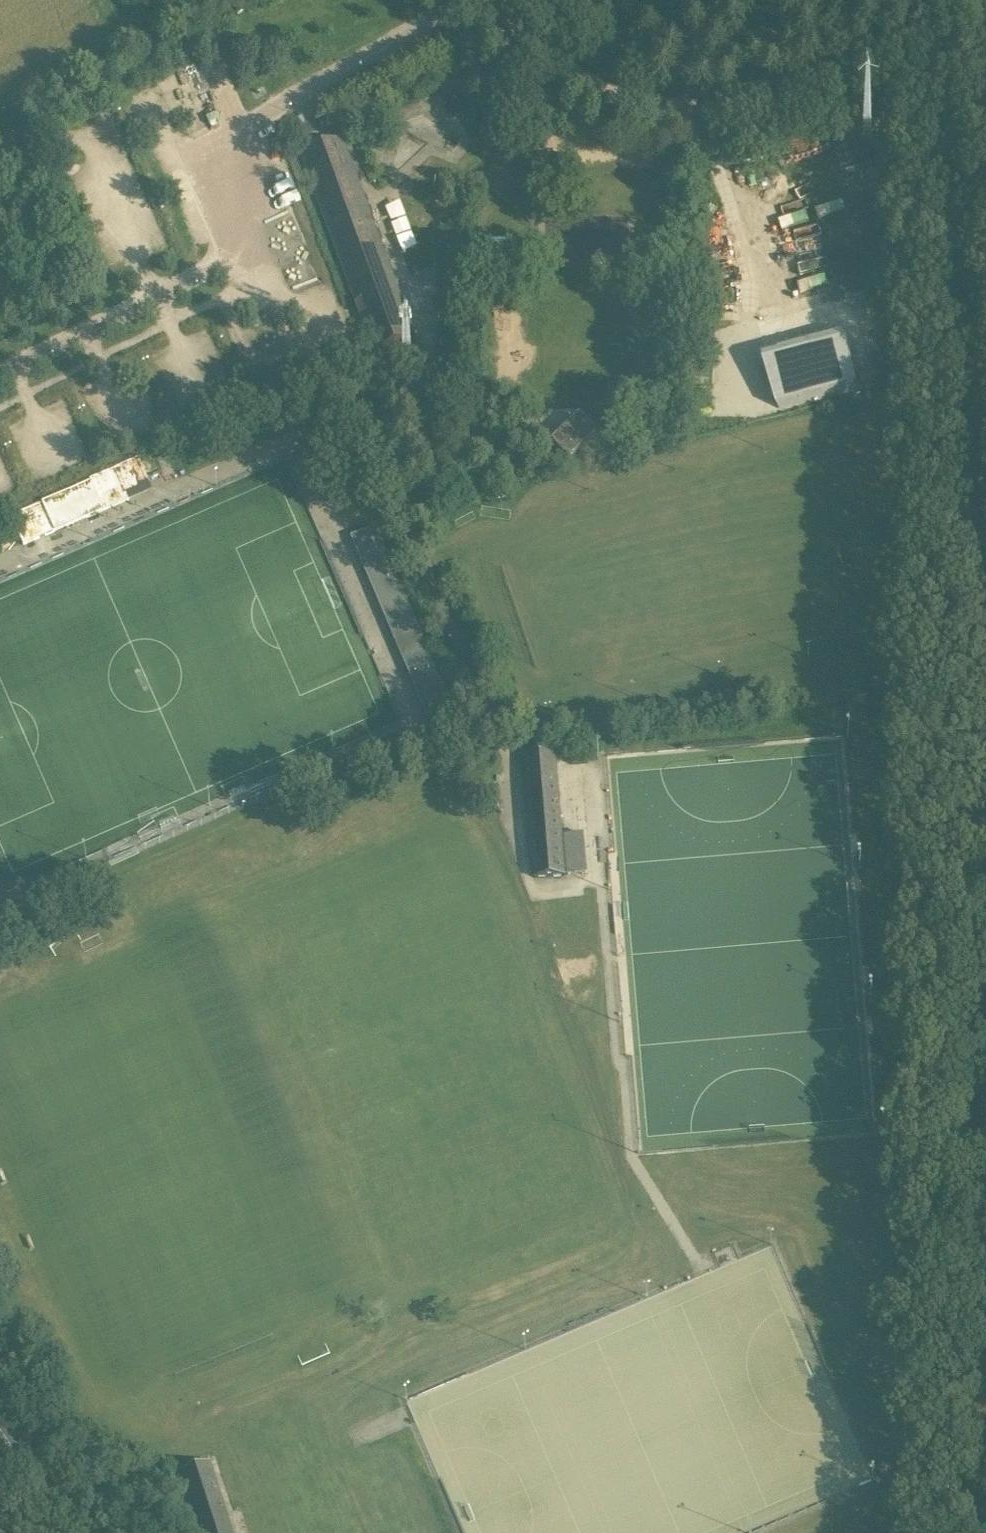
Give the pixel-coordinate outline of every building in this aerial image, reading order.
[(247,8),(242,0),(236,0),(231,3),(237,13),(247,8)] [(342,136),(299,152),(373,352),(376,351),(415,336),(342,136)] [(841,338),(762,359),(774,408),(854,387),(841,338)] [(569,459),(597,431),(579,413),(551,441),(569,459)] [(23,545),(128,499),(126,493),(149,483),(138,457),(90,478),(91,481),(10,516),(23,545)] [(432,729),(456,719),(409,607),(375,526),(350,536),(366,571),(385,617),(432,729)] [(534,877),(546,876),(564,875),(554,752),(524,755),(534,877)] [(212,1460),(179,1471),(200,1532),(236,1532),(212,1460)]
